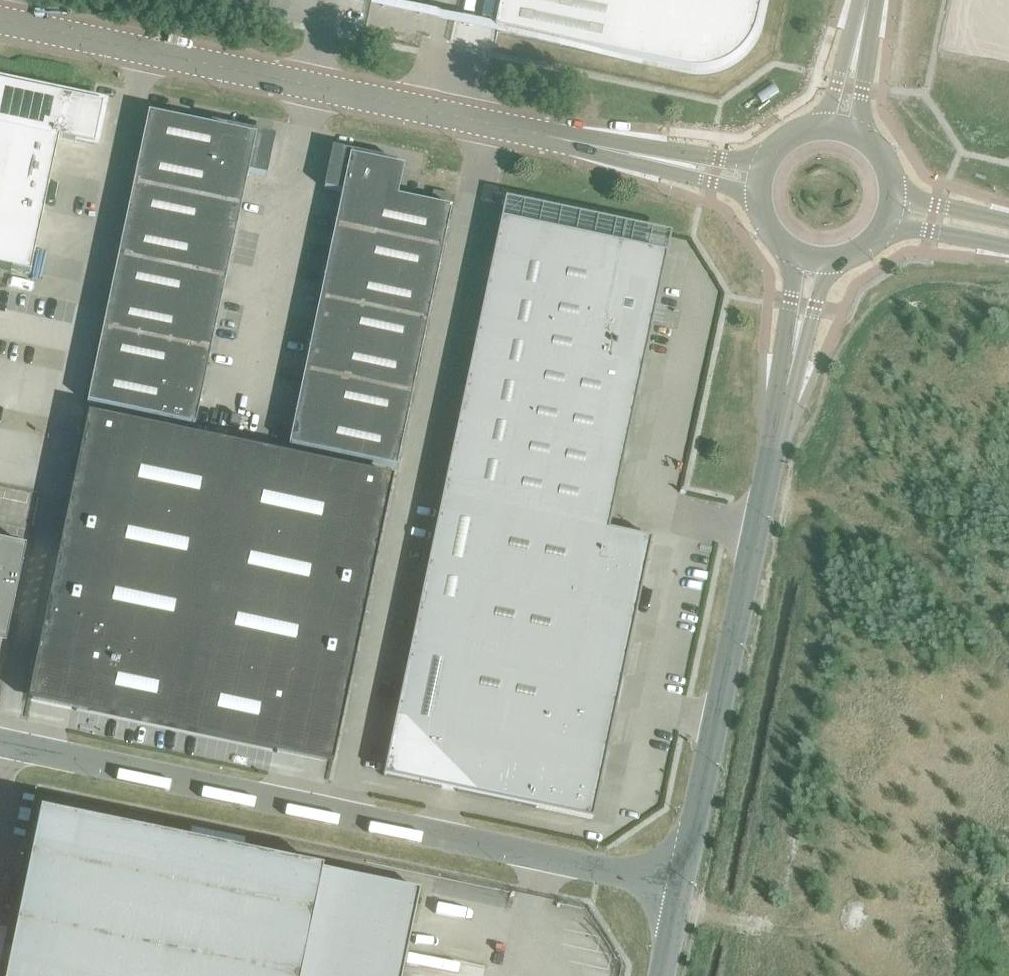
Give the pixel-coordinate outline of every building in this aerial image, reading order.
[(499,32),(691,72),(702,73),(707,73),(712,72),(717,71),(722,69),(727,67),(736,62),(744,55),(751,47),(754,42),(758,33),(759,28),(765,0),(506,0),(499,32)] [(93,103),(0,84),(0,269),(10,271),(30,275),(58,140),(94,147),(100,115),(93,103)] [(148,115),(87,404),(194,427),(248,173),(263,177),(271,140),(148,115)] [(333,154),(326,190),(342,193),(288,447),(396,469),(450,210),(397,198),(403,168),(333,154)] [(499,220),(382,777),(592,821),(651,541),(607,532),(665,255),(499,220)] [(335,751),(356,652),(392,480),(87,416),(51,588),(30,687),(335,751)] [(0,548),(0,614),(11,617),(24,554),(0,548)] [(5,975),(402,975),(407,950),(416,909),(415,909),(418,892),(403,889),(403,888),(39,812),(10,951),(8,965),(5,975)] [(8,965),(10,951),(3,950),(6,933),(0,932),(0,963),(8,965)]
